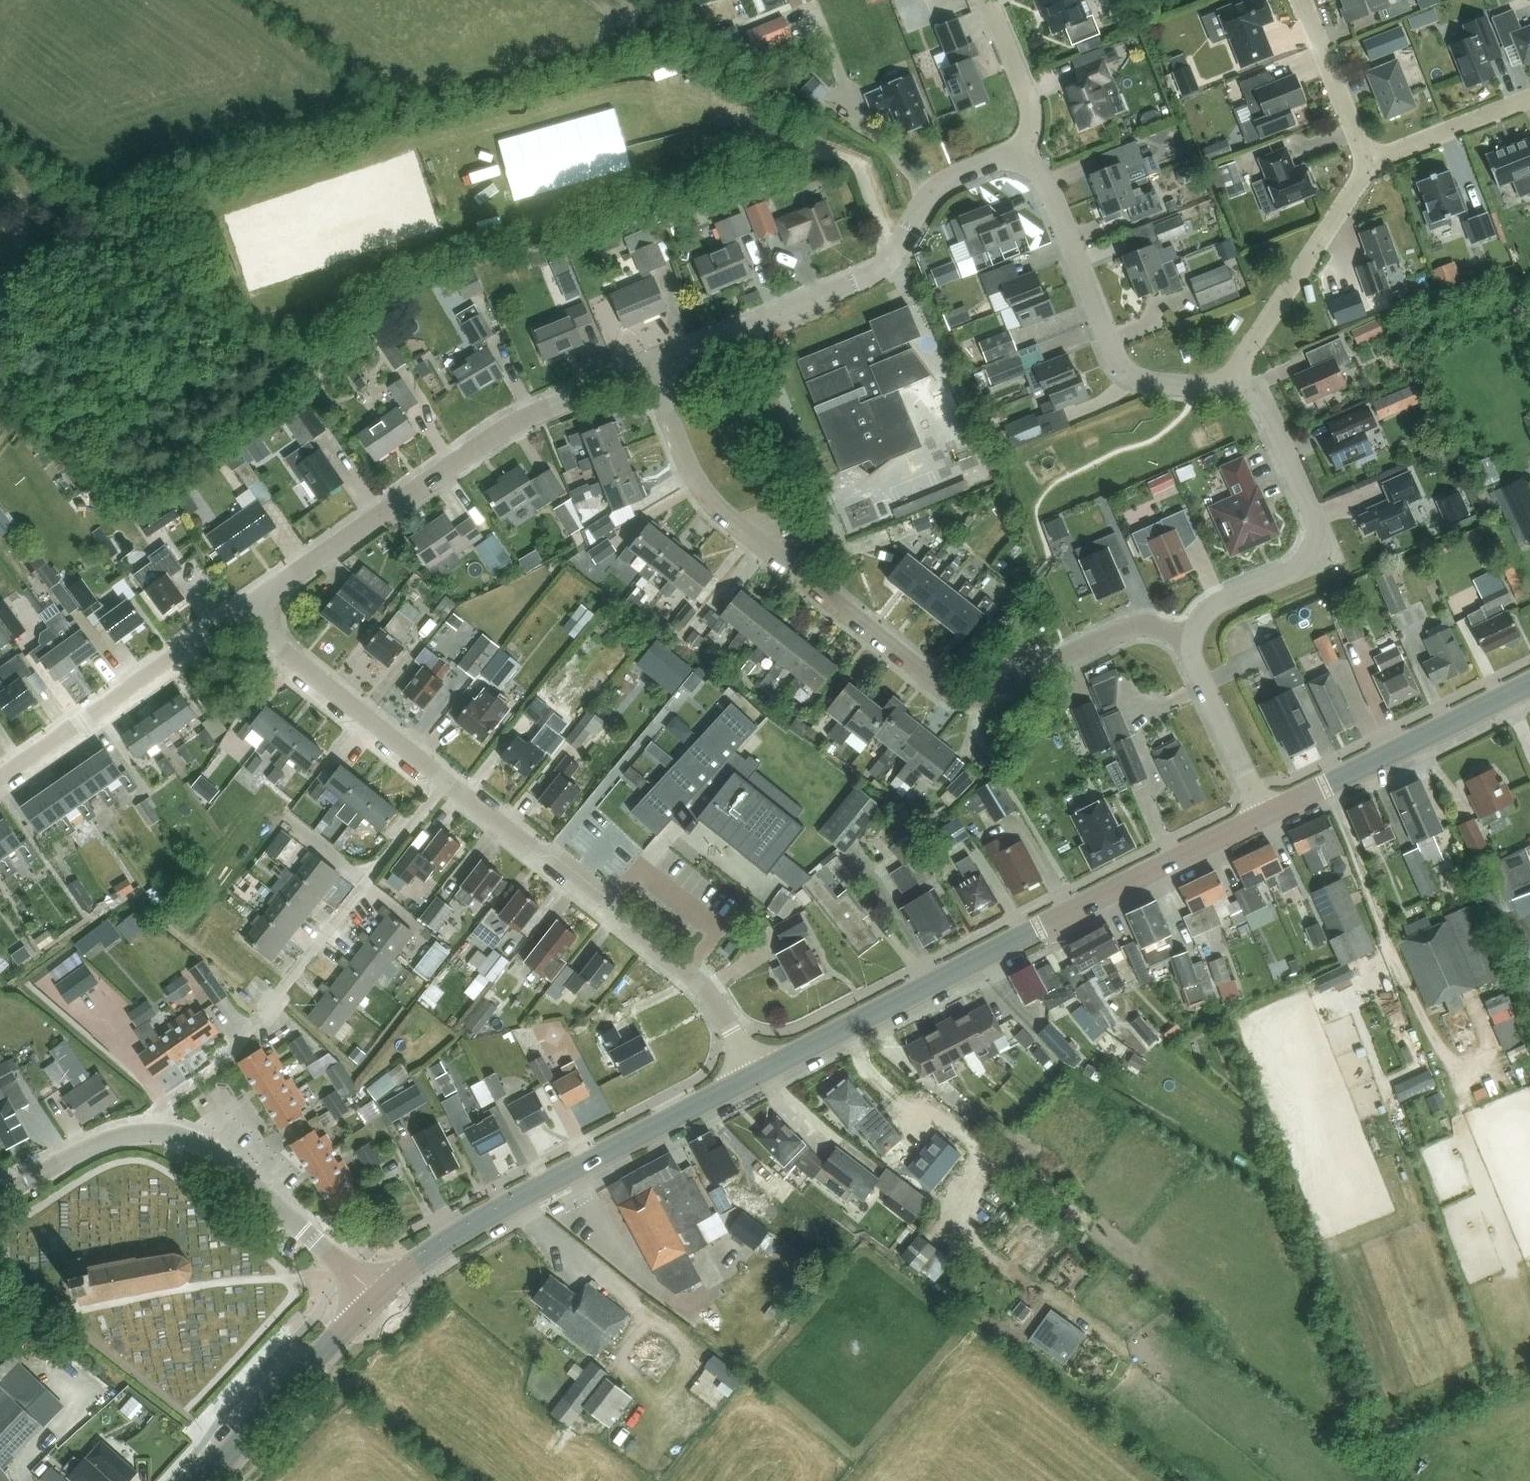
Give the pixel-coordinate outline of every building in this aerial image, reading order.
[(1076,0),(1036,0),(1040,11),(1044,9),(1053,32),(1064,27),(1071,44),(1098,33),(1085,0),(1083,0),(1077,2),(1076,0)] [(1242,66),(1272,54),(1260,26),(1273,21),(1265,0),(1243,0),(1217,10),(1229,38),(1231,37),(1242,66)] [(1397,0),(1344,0),(1347,8),(1344,9),(1349,21),(1377,10),(1382,21),(1412,9),(1408,0),(1399,0),(1397,1),(1397,0)] [(1513,9),(1492,18),(1504,47),(1515,43),(1523,63),(1529,61),(1529,26),(1521,30),(1513,9)] [(1417,14),(1406,18),(1411,30),(1422,26),(1417,14)] [(783,16),(746,31),(754,51),(792,36),(783,16)] [(1467,87),(1495,76),(1489,62),(1502,56),(1486,16),(1464,25),(1469,38),(1451,46),(1467,87)] [(976,49),(970,45),(958,17),(936,26),(952,65),(941,70),(957,111),(987,99),(970,58),(973,57),(976,49)] [(1102,45),(1099,37),(1077,45),(1081,53),(1102,45)] [(1108,79),(1101,61),(1107,58),(1109,63),(1120,59),(1113,42),(1072,59),(1077,71),(1075,71),(1080,83),(1067,88),(1076,110),(1073,111),(1080,128),(1111,115),(1098,83),(1108,79)] [(1399,50),(1403,61),(1416,57),(1412,45),(1399,50)] [(1190,64),(1188,65),(1183,54),(1169,59),(1174,71),(1172,71),(1182,96),(1200,88),(1190,64)] [(1386,118),(1415,107),(1397,60),(1367,72),(1386,118)] [(1255,122),(1262,137),(1295,124),(1289,109),(1306,102),(1294,74),(1267,85),(1262,73),(1239,82),(1248,104),(1259,99),(1267,118),(1255,122)] [(917,89),(911,74),(881,86),(881,87),(864,94),(873,116),(890,110),(900,134),(927,123),(914,90),(917,89)] [(824,88),(812,77),(800,89),(811,101),(824,88)] [(1177,140),(1182,153),(1193,148),(1187,135),(1177,140)] [(1529,190),(1529,136),(1484,155),(1496,185),(1511,178),(1518,195),(1529,190)] [(1226,139),(1202,148),(1207,161),(1218,157),(1225,154),(1231,151),(1226,139)] [(1098,195),(1128,183),(1148,175),(1135,140),(1105,152),(1110,166),(1090,174),(1098,195)] [(1267,179),(1266,179),(1278,208),(1315,193),(1303,165),(1294,168),(1286,148),(1259,159),(1267,179)] [(1243,184),(1235,161),(1220,167),(1218,162),(1208,166),(1216,188),(1225,185),(1227,190),(1243,184)] [(1464,212),(1464,210),(1466,209),(1461,195),(1459,196),(1449,170),(1417,182),(1428,211),(1424,212),(1430,229),(1451,221),(1449,217),(1464,212)] [(1132,221),(1141,217),(1161,209),(1152,186),(1132,194),(1128,183),(1098,195),(1102,207),(1099,208),(1104,222),(1122,216),(1132,221)] [(758,239),(779,231),(766,200),(764,201),(758,185),(740,193),(747,208),(746,208),(758,239)] [(1175,198),(1165,202),(1169,212),(1179,209),(1175,198)] [(815,248),(837,239),(822,203),(800,212),(800,213),(779,222),(787,244),(809,235),(815,248)] [(965,240),(971,256),(1025,235),(1015,211),(994,219),(989,206),(959,217),(968,239),(965,240)] [(1477,243),(1497,236),(1488,211),(1468,218),(1477,243)] [(709,291),(752,273),(739,243),(736,244),(734,238),(750,232),(743,213),(718,222),(725,242),(727,241),(729,247),(696,260),(709,291)] [(1180,214),(1154,225),(1161,243),(1188,233),(1180,214)] [(627,236),(645,282),(612,295),(625,327),(667,309),(654,277),(654,278),(651,269),(673,261),(664,239),(661,241),(655,225),(627,236)] [(1381,267),(1398,261),(1386,225),(1360,234),(1370,263),(1357,268),(1366,295),(1389,287),(1381,267)] [(1160,265),(1160,264),(1152,244),(1122,256),(1130,277),(1160,265)] [(563,257),(550,262),(554,274),(568,268),(563,257)] [(1160,265),(1130,277),(1138,297),(1163,287),(1166,293),(1182,286),(1172,260),(1160,264),(1160,265)] [(954,261),(931,270),(938,286),(961,277),(954,261)] [(1441,293),(1464,284),(1455,261),(1432,270),(1441,293)] [(989,295),(1003,290),(1010,307),(1014,305),(1013,305),(1043,293),(1035,271),(1020,277),(1014,262),(981,275),(989,295)] [(1227,264),(1191,279),(1204,312),(1241,298),(1227,264)] [(465,299),(485,290),(474,267),(454,276),(465,299)] [(578,271),(562,277),(571,298),(586,292),(578,271)] [(1021,325),(1022,327),(1056,314),(1047,291),(1043,293),(1013,305),(1014,305),(1010,307),(1000,311),(1008,330),(1009,330),(1021,325)] [(1331,302),(1340,327),(1367,317),(1359,293),(1331,302)] [(487,347),(483,340),(493,334),(475,303),(457,314),(463,324),(462,324),(475,345),(479,352),(449,370),(466,398),(504,375),(488,347),(487,347)] [(577,328),(591,321),(585,303),(559,313),(559,319),(533,330),(545,359),(583,343),(577,328)] [(904,343),(921,336),(909,305),(870,321),(873,329),(798,360),(817,406),(815,407),(841,472),(870,460),(875,471),(870,475),(871,476),(893,459),(923,446),(899,389),(932,375),(934,377),(935,376),(913,347),(912,348),(907,350),(904,343)] [(945,313),(951,327),(972,319),(966,305),(945,313)] [(643,329),(649,345),(672,336),(663,314),(659,315),(661,321),(643,329)] [(1378,318),(1351,329),(1358,344),(1384,333),(1378,318)] [(382,348),(396,370),(408,362),(387,330),(376,336),(383,347),(382,348)] [(1017,349),(1009,330),(1008,330),(979,341),(987,361),(1017,349)] [(1321,363),(1295,375),(1307,402),(1345,385),(1337,367),(1351,361),(1340,337),(1314,348),(1321,363)] [(997,384),(1004,382),(1026,373),(1025,370),(1018,351),(995,359),(997,364),(991,366),(997,384)] [(1025,370),(1026,373),(1034,393),(1047,388),(1046,387),(1076,376),(1076,375),(1067,353),(1025,370)] [(1046,387),(1047,388),(1051,400),(1040,404),(1044,414),(1055,409),(1055,410),(1089,396),(1080,374),(1076,375),(1076,376),(1046,387)] [(415,432),(402,412),(405,410),(405,411),(418,402),(402,378),(385,389),(398,409),(359,435),(375,460),(415,432)] [(1416,383),(1392,394),(1400,412),(1416,405),(1422,418),(1429,415),(1416,383)] [(328,430),(309,404),(293,416),(312,441),(328,430)] [(1346,431),(1324,440),(1336,468),(1357,459),(1359,464),(1375,457),(1363,431),(1376,425),(1367,405),(1340,417),(1346,431)] [(967,413),(956,417),(961,429),(972,424),(967,413)] [(1004,425),(1013,449),(1044,436),(1035,413),(1004,425)] [(623,448),(618,434),(622,432),(616,418),(612,419),(613,423),(586,433),(583,430),(570,436),(574,446),(586,441),(592,456),(593,460),(623,448)] [(261,438),(248,448),(259,464),(273,454),(261,438)] [(320,499),(343,482),(321,450),(317,452),(309,441),(289,455),(297,466),(293,469),(302,481),(306,478),(320,499)] [(593,460),(592,456),(580,461),(584,471),(596,466),(602,481),(603,485),(633,473),(633,472),(628,459),(632,457),(627,446),(623,448),(593,460)] [(1242,456),(1220,466),(1229,485),(1251,476),(1242,456)] [(248,462),(237,470),(250,488),(261,480),(248,462)] [(538,510),(565,492),(550,469),(530,481),(521,467),(505,476),(507,480),(485,494),(501,519),(531,499),(538,510)] [(603,485),(602,481),(589,485),(594,496),(606,491),(613,510),(643,498),(638,484),(642,482),(637,471),(633,472),(633,473),(603,485)] [(1421,497),(1410,471),(1382,483),(1389,499),(1367,509),(1369,511),(1357,516),(1365,533),(1376,528),(1381,539),(1416,524),(1406,503),(1421,497)] [(1500,505),(1519,547),(1527,543),(1529,541),(1529,494),(1522,477),(1493,491),(1500,505)] [(1258,486),(1257,486),(1234,497),(1220,503),(1214,517),(1227,545),(1241,550),(1275,535),(1277,529),(1258,486)] [(185,489),(175,497),(187,514),(198,506),(185,489)] [(1436,500),(1446,524),(1470,514),(1460,490),(1436,500)] [(588,505),(583,492),(572,497),(577,509),(588,505)] [(570,535),(584,526),(572,498),(553,509),(570,535)] [(226,562),(277,526),(258,500),(207,536),(226,562)] [(164,523),(178,514),(170,502),(156,511),(164,523)] [(1165,580),(1192,568),(1181,542),(1195,535),(1184,509),(1160,519),(1161,521),(1139,530),(1135,539),(1141,552),(1150,556),(1153,554),(1165,580)] [(456,554),(483,535),(471,518),(456,528),(446,514),(432,524),(430,523),(423,528),(424,530),(410,539),(429,567),(453,550),(456,554)] [(616,527),(608,514),(588,527),(596,540),(616,527)] [(928,515),(913,521),(917,531),(932,526),(928,515)] [(1064,516),(1048,523),(1055,542),(1071,535),(1064,516)] [(911,518),(887,525),(891,539),(915,532),(911,518)] [(671,541),(660,532),(663,528),(652,520),(630,547),(628,546),(619,557),(627,564),(637,552),(649,562),(652,565),(671,541)] [(1125,555),(1115,532),(1094,541),(1099,552),(1080,560),(1097,599),(1125,587),(1113,560),(1125,555)] [(494,533),(478,545),(496,572),(513,560),(494,533)] [(608,537),(588,551),(597,564),(617,550),(608,537)] [(652,565),(649,562),(640,573),(648,580),(657,569),(670,579),(673,582),(692,558),(681,549),(684,545),(674,537),(671,541),(652,565)] [(165,614),(185,599),(168,576),(183,566),(166,546),(153,555),(159,564),(146,574),(152,583),(145,588),(165,614)] [(908,594),(927,569),(937,557),(929,551),(919,563),(908,554),(888,578),(908,594)] [(673,582),(670,579),(661,590),(669,597),(678,586),(694,599),(714,575),(702,566),(705,562),(695,554),(692,558),(673,582)] [(47,563),(38,569),(70,613),(79,607),(47,563)] [(938,578),(927,569),(908,594),(926,609),(946,584),(956,572),(948,565),(938,578)] [(1512,600),(1500,575),(1497,568),(1473,580),(1485,606),(1467,615),(1485,652),(1504,643),(1506,645),(1511,648),(1518,645),(1521,637),(1520,635),(1508,611),(1507,612),(1503,604),(1512,600)] [(1391,571),(1376,577),(1391,615),(1407,609),(1391,571)] [(386,600),(353,574),(322,613),(350,635),(365,617),(369,621),(386,600)] [(69,588),(85,610),(83,611),(94,627),(102,621),(117,642),(145,622),(129,599),(110,613),(103,603),(98,601),(82,579),(69,588)] [(945,623),(965,598),(974,586),(967,580),(957,593),(946,584),(926,609),(945,623)] [(19,631),(28,624),(0,587),(0,607),(19,631)] [(83,629),(82,630),(75,620),(71,623),(62,611),(61,611),(55,603),(45,610),(29,587),(23,591),(49,627),(77,665),(98,650),(83,629)] [(741,630),(761,606),(743,592),(722,615),(712,628),(720,634),(730,621),(741,630)] [(446,595),(434,611),(445,619),(457,603),(446,595)] [(976,608),(965,598),(945,623),(964,639),(984,614),(983,613),(993,601),(986,595),(976,608)] [(1001,607),(993,601),(983,613),(984,614),(991,619),(1001,607)] [(680,632),(697,611),(687,604),(675,619),(671,625),(680,632)] [(390,668),(406,648),(405,647),(412,638),(407,633),(418,619),(403,606),(383,630),(380,628),(365,647),(390,668)] [(760,645),(779,621),(761,606),(741,630),(731,643),(738,649),(749,636),(760,645)] [(1438,612),(1446,627),(1455,623),(1448,608),(1438,612)] [(1355,613),(1339,621),(1349,643),(1366,636),(1355,613)] [(742,668),(750,675),(758,665),(768,651),(779,660),(798,636),(779,621),(760,645),(750,658),(742,668)] [(13,639),(0,622),(0,648),(13,639)] [(39,641),(42,644),(29,653),(37,664),(42,661),(56,681),(77,665),(49,627),(42,633),(39,641)] [(1434,684),(1468,668),(1449,628),(1425,640),(1433,656),(1432,658),(1423,663),(1434,684)] [(1314,640),(1327,665),(1340,659),(1327,633),(1314,640)] [(483,634),(458,665),(476,679),(501,647),(483,634)] [(786,666),(797,675),(817,650),(798,636),(779,660),(769,673),(758,686),(766,692),(776,678),(786,666)] [(1281,636),(1260,647),(1274,675),(1295,665),(1281,636)] [(1389,706),(1418,692),(1405,663),(1404,663),(1397,647),(1375,657),(1382,671),(1374,674),(1389,706)] [(520,664),(502,650),(479,678),(497,692),(520,664)] [(817,650),(797,675),(788,688),(795,694),(805,681),(817,690),(837,666),(817,650)] [(11,719),(37,699),(22,678),(31,671),(19,654),(0,668),(0,704),(11,719)] [(442,681),(452,668),(440,658),(429,671),(424,667),(403,693),(424,709),(445,683),(442,681)] [(1333,732),(1354,723),(1330,673),(1310,682),(1333,732)] [(1116,701),(1117,675),(1093,685),(1102,707),(1116,701)] [(849,682),(827,710),(840,720),(827,734),(835,739),(868,697),(849,682)] [(523,712),(548,732),(561,716),(554,710),(561,701),(543,686),(523,712)] [(1292,689),(1260,705),(1272,729),(1276,727),(1290,755),(1314,742),(1307,728),(1311,726),(1292,689)] [(501,720),(510,709),(486,690),(477,701),(473,698),(456,720),(484,742),(501,720)] [(177,729),(197,715),(183,695),(163,709),(177,729)] [(868,697),(835,739),(842,745),(853,731),(868,743),(875,735),(901,702),(893,696),(883,709),(868,697)] [(1075,708),(1093,751),(1111,744),(1093,700),(1075,708)] [(901,702),(875,735),(889,746),(878,760),(885,766),(896,752),(919,724),(905,713),(908,708),(901,702)] [(734,704),(702,739),(726,761),(736,751),(758,726),(734,704)] [(237,735),(244,740),(248,735),(260,744),(281,718),(266,706),(251,725),(247,722),(237,735)] [(1148,777),(1119,708),(1102,716),(1131,784),(1148,777)] [(157,743),(177,729),(163,709),(143,722),(157,743)] [(605,722),(589,709),(566,739),(577,748),(590,731),(595,735),(605,722)] [(220,736),(233,727),(222,711),(209,720),(220,736)] [(797,717),(789,727),(804,738),(812,728),(797,717)] [(244,765),(251,770),(273,742),(285,752),(300,733),(281,718),(260,744),(256,750),(244,765)] [(162,750),(157,743),(143,722),(121,737),(136,758),(148,749),(152,756),(162,750)] [(908,761),(896,775),(904,781),(938,739),(919,724),(896,752),(908,761)] [(207,729),(198,734),(212,754),(218,749),(214,745),(217,743),(207,729)] [(275,765),(276,766),(268,776),(276,782),(284,772),(281,770),(292,757),(308,771),(323,752),(300,733),(285,752),(275,765)] [(527,777),(547,752),(531,738),(526,742),(518,736),(501,756),(527,777)] [(702,739),(678,765),(702,787),(726,761),(702,739)] [(938,739),(904,781),(911,787),(922,773),(935,783),(957,755),(938,739)] [(232,741),(224,752),(236,759),(243,748),(232,741)] [(185,742),(177,748),(188,764),(196,758),(185,742)] [(1195,780),(1198,778),(1183,747),(1157,759),(1172,791),(1175,790),(1184,809),(1204,799),(1195,780)] [(89,761),(106,786),(119,777),(130,792),(138,786),(127,770),(124,772),(107,748),(89,761)] [(680,810),(672,819),(690,833),(701,819),(767,873),(770,870),(797,890),(803,884),(812,876),(783,854),(804,827),(793,819),(803,807),(756,770),(761,764),(750,755),(746,759),(736,751),(726,761),(702,787),(680,810)] [(568,778),(579,764),(568,755),(556,771),(561,775),(540,801),(559,817),(582,789),(568,778)] [(168,777),(177,771),(166,756),(158,762),(168,777)] [(117,801),(106,786),(89,761),(68,775),(85,800),(98,791),(109,806),(117,801)] [(340,796),(355,777),(341,765),(326,784),(321,781),(311,793),(319,799),(328,787),(340,796)] [(678,765),(657,788),(680,810),(702,787),(678,765)] [(1501,780),(1494,767),(1467,780),(1474,793),(1470,794),(1484,824),(1517,808),(1503,779),(1501,780)] [(964,770),(947,788),(957,798),(974,781),(964,770)] [(88,820),(96,815),(85,800),(68,775),(47,789),(65,814),(78,805),(88,820)] [(975,790),(995,822),(1017,808),(997,776),(975,790)] [(359,811),(374,792),(355,777),(340,796),(330,809),(337,815),(347,802),(359,811)] [(1417,840),(1420,845),(1403,853),(1423,895),(1438,888),(1428,866),(1444,858),(1433,834),(1445,829),(1421,779),(1406,787),(1403,785),(1394,789),(1394,792),(1392,793),(1415,842),(1417,840)] [(857,785),(819,832),(844,852),(882,806),(857,785)] [(657,788),(634,813),(658,835),(672,819),(680,810),(657,788)] [(75,830),(65,814),(47,789),(21,808),(38,833),(57,820),(67,835),(75,830)] [(374,792),(359,811),(340,835),(347,841),(366,817),(382,830),(397,810),(374,792)] [(136,805),(156,834),(167,827),(147,797),(136,805)] [(1376,845),(1396,836),(1391,824),(1386,827),(1373,798),(1349,809),(1361,838),(1371,834),(1376,845)] [(1092,868),(1135,846),(1124,824),(1119,826),(1104,799),(1071,816),(1080,829),(1085,843),(1081,846),(1092,868)] [(1323,862),(1344,851),(1323,811),(1287,830),(1289,835),(1300,854),(1303,852),(1312,870),(1324,864),(1323,862)] [(931,832),(943,852),(970,834),(957,814),(931,832)] [(1487,843),(1474,817),(1457,825),(1470,851),(1472,850),(1476,860),(1490,853),(1485,844),(1487,843)] [(0,822),(0,848),(6,856),(19,847),(29,862),(37,857),(26,841),(22,843),(5,819),(0,822)] [(406,883),(414,873),(424,882),(436,867),(441,871),(461,845),(442,830),(422,856),(412,848),(393,873),(406,883)] [(908,835),(891,846),(903,865),(891,873),(909,902),(900,908),(924,947),(958,927),(940,896),(946,892),(926,858),(922,854),(921,855),(908,835)] [(1022,842),(1007,849),(1002,838),(987,846),(996,864),(999,863),(1014,893),(1040,879),(1022,842)] [(1264,877),(1265,877),(1269,886),(1278,882),(1283,892),(1299,884),(1290,865),(1283,868),(1271,844),(1252,853),(1264,877)] [(1529,1003),(1529,854),(1527,846),(1475,867),(1529,1003)] [(6,856),(0,848),(0,863),(9,876),(16,871),(6,856)] [(306,864),(297,875),(323,896),(340,875),(314,854),(313,854),(309,851),(301,860),(306,864)] [(826,860),(844,883),(854,874),(836,852),(826,860)] [(1244,886),(1238,889),(1249,912),(1266,904),(1255,881),(1264,877),(1252,853),(1233,862),(1244,886)] [(972,916),(997,902),(981,873),(980,873),(970,855),(956,863),(967,881),(955,887),(972,916)] [(502,877),(482,861),(455,895),(469,906),(476,897),(482,902),(493,889),(497,895),(504,889),(507,881),(501,879),(502,877)] [(288,885),(280,896),(306,917),(323,896),(297,875),(292,871),(284,882),(288,885)] [(1238,898),(1229,902),(1226,895),(1215,871),(1180,887),(1192,913),(1183,916),(1192,937),(1223,924),(1220,918),(1230,914),(1235,925),(1247,919),(1238,898)] [(818,872),(812,876),(803,884),(859,951),(874,942),(875,944),(879,940),(863,919),(868,914),(847,889),(838,896),(818,872)] [(67,885),(83,910),(94,902),(78,878),(67,885)] [(135,889),(129,878),(115,886),(121,898),(135,889)] [(1339,963),(1374,947),(1362,921),(1359,923),(1338,878),(1310,891),(1332,938),(1329,940),(1339,963)] [(520,932),(539,906),(520,891),(501,915),(493,908),(481,922),(501,938),(511,925),(520,932)] [(783,891),(771,908),(785,917),(796,901),(783,891)] [(272,906),(263,917),(289,938),(306,917),(280,896),(276,893),(268,903),(272,906)] [(437,895),(421,916),(437,930),(454,908),(437,895)] [(1153,898),(1127,911),(1152,963),(1155,965),(1162,962),(1162,958),(1165,957),(1156,939),(1170,932),(1153,898)] [(1503,974),(1482,928),(1472,904),(1447,914),(1450,920),(1400,942),(1429,1006),(1446,998),(1451,1010),(1466,1003),(1461,992),(1503,974)] [(371,937),(396,956),(414,933),(389,914),(391,912),(383,905),(378,911),(386,918),(371,937)] [(133,912),(117,926),(128,939),(144,925),(133,912)] [(811,949),(809,950),(804,940),(811,935),(799,913),(775,926),(784,943),(787,941),(790,947),(778,954),(784,965),(775,969),(782,981),(790,976),(796,987),(822,973),(816,962),(818,962),(811,949)] [(289,938),(263,917),(259,914),(251,923),(255,927),(246,939),(272,960),(289,938)] [(1326,937),(1316,918),(1307,923),(1316,941),(1326,937)] [(558,920),(525,961),(526,962),(545,977),(546,976),(552,981),(567,963),(561,958),(578,936),(559,920),(558,920)] [(1119,984),(1124,981),(1109,953),(1119,948),(1107,921),(1087,931),(1119,984)] [(352,962),(376,981),(396,956),(371,937),(363,931),(358,937),(366,943),(352,962)] [(1076,989),(1090,1012),(1104,1029),(1114,1020),(1100,995),(1119,984),(1087,931),(1065,943),(1076,963),(1065,969),(1076,989)] [(1123,944),(1135,969),(1141,982),(1152,977),(1133,939),(1123,944)] [(437,940),(414,969),(428,980),(451,951),(437,940)] [(478,950),(468,961),(478,969),(481,971),(476,977),(486,985),(490,979),(492,981),(509,960),(494,948),(487,957),(478,950)] [(1170,956),(1180,988),(1199,982),(1208,1010),(1218,1007),(1202,960),(1193,963),(1188,950),(1170,956)] [(597,989),(616,965),(599,952),(580,975),(568,965),(546,992),(556,999),(566,987),(585,1002),(596,988),(597,989)] [(1223,955),(1209,960),(1217,984),(1231,980),(1223,955)] [(332,987),(357,1007),(376,981),(352,962),(348,959),(347,959),(343,956),(339,963),(347,969),(332,987)] [(1047,1007),(1068,995),(1049,960),(1036,968),(1033,961),(1010,973),(1025,1001),(1039,993),(1047,1007)] [(98,983),(86,967),(57,988),(68,1004),(98,983)] [(176,979),(185,993),(195,986),(185,972),(176,979)] [(229,995),(213,974),(199,984),(215,1005),(229,995)] [(341,1042),(353,1027),(345,1021),(357,1007),(332,987),(323,981),(318,988),(326,995),(309,1017),(341,1042)] [(1516,991),(1496,997),(1513,1052),(1529,1047),(1529,1035),(1516,991)] [(463,1022),(477,1032),(484,1023),(497,1007),(483,997),(471,1013),(463,1022)] [(623,1005),(621,1006),(616,997),(598,1008),(600,1013),(573,1028),(579,1038),(593,1030),(596,1035),(629,1015),(623,1005)] [(138,1006),(148,1019),(158,1012),(148,998),(138,1006)] [(967,1012),(989,1055),(998,1050),(992,1037),(1002,1032),(987,1002),(967,1012)] [(138,1027),(148,1019),(138,1006),(128,1013),(138,1027)] [(191,1008),(180,1016),(199,1044),(219,1030),(205,1009),(196,1015),(191,1008)] [(989,1055),(967,1012),(950,1020),(948,1016),(943,1018),(961,1053),(973,1047),(980,1060),(989,1055)] [(1077,1021),(1093,1040),(1103,1031),(1088,1012),(1077,1021)] [(172,1030),(160,1039),(176,1061),(199,1044),(180,1016),(168,1025),(172,1030)] [(961,1053),(943,1018),(938,1020),(941,1025),(924,1033),(946,1077),(956,1072),(949,1059),(961,1053)] [(1064,1058),(1075,1047),(1049,1020),(1038,1031),(1064,1058)] [(1185,1033),(1176,1021),(1162,1032),(1172,1044),(1185,1033)] [(624,1075),(655,1058),(642,1035),(624,1044),(615,1027),(602,1034),(624,1075)] [(1141,1036),(1149,1045),(1159,1036),(1151,1027),(1141,1036)] [(1015,1036),(1026,1048),(1034,1039),(1023,1028),(1015,1036)] [(176,1061),(160,1039),(156,1033),(144,1042),(149,1049),(139,1056),(154,1077),(176,1061)] [(946,1077),(924,1033),(904,1043),(920,1074),(931,1069),(937,1081),(946,1077)] [(288,1043),(294,1053),(309,1044),(302,1034),(288,1043)] [(309,1044),(294,1053),(301,1064),(315,1055),(309,1044)] [(1040,1045),(1032,1053),(1043,1064),(1052,1057),(1040,1045)] [(254,1084),(277,1070),(283,1066),(274,1052),(266,1056),(261,1048),(240,1061),(254,1084)] [(319,1061),(311,1066),(315,1074),(324,1068),(337,1059),(330,1051),(319,1061)] [(543,1084),(553,1077),(543,1055),(531,1062),(543,1084)] [(20,1068),(14,1056),(0,1064),(0,1131),(9,1147),(29,1136),(3,1087),(18,1079),(14,1071),(20,1068)] [(459,1091),(442,1061),(430,1067),(454,1109),(462,1104),(455,1093),(459,1091)] [(574,1061),(562,1067),(566,1075),(553,1084),(566,1107),(591,1094),(574,1061)] [(411,1075),(401,1062),(367,1089),(377,1101),(411,1075)] [(285,1081),(277,1070),(254,1084),(269,1108),(298,1090),(291,1078),(285,1081)] [(484,1077),(496,1100),(508,1093),(496,1071),(484,1077)] [(83,1123),(118,1099),(100,1072),(64,1096),(83,1123)] [(1429,1072),(1393,1089),(1398,1101),(1435,1085),(1429,1072)] [(857,1124),(883,1156),(885,1154),(893,1164),(912,1149),(849,1074),(821,1098),(848,1131),(857,1124)] [(344,1097),(358,1088),(349,1075),(335,1084),(344,1097)] [(481,1107),(496,1100),(484,1077),(469,1085),(481,1107)] [(382,1104),(392,1121),(427,1101),(417,1084),(382,1104)] [(323,1098),(329,1108),(343,1099),(336,1089),(323,1098)] [(305,1101),(298,1090),(269,1108),(282,1128),(303,1115),(298,1106),(305,1101)] [(523,1132),(525,1130),(528,1132),(535,1129),(536,1125),(550,1117),(537,1091),(509,1105),(523,1132)] [(329,1108),(336,1118),(349,1109),(343,1099),(329,1108)] [(480,1154),(507,1140),(494,1116),(474,1126),(464,1107),(449,1115),(459,1135),(468,1131),(480,1154)] [(778,1115),(754,1137),(780,1164),(781,1163),(788,1170),(796,1162),(845,1202),(852,1193),(862,1201),(878,1181),(835,1147),(822,1163),(778,1115)] [(439,1123),(414,1136),(429,1163),(430,1162),(438,1177),(460,1165),(452,1151),(453,1150),(439,1123)] [(307,1166),(329,1152),(335,1148),(326,1134),(319,1139),(313,1130),(293,1143),(307,1166)] [(709,1131),(691,1141),(713,1183),(736,1170),(723,1144),(718,1147),(709,1131)] [(936,1134),(908,1168),(932,1189),(961,1154),(936,1134)] [(362,1161),(376,1152),(370,1141),(356,1151),(362,1161)] [(376,1152),(362,1161),(370,1173),(384,1164),(383,1162),(392,1157),(385,1147),(376,1152)] [(605,1184),(650,1266),(659,1280),(676,1294),(703,1280),(686,1252),(705,1242),(694,1222),(710,1214),(689,1175),(692,1174),(687,1166),(678,1170),(668,1151),(605,1184)] [(337,1164),(329,1152),(307,1166),(322,1190),(351,1172),(343,1160),(337,1164)] [(797,1188),(761,1159),(748,1176),(783,1204),(797,1188)] [(351,1172),(322,1190),(335,1210),(355,1197),(350,1189),(358,1184),(351,1172)] [(711,1194),(721,1212),(734,1205),(724,1187),(711,1194)] [(743,1210),(729,1230),(752,1246),(756,1249),(769,1229),(766,1226),(743,1210)] [(952,1261),(918,1233),(901,1254),(935,1282),(952,1261)] [(1070,1293),(1096,1266),(1075,1247),(1050,1275),(1070,1293)] [(188,1279),(192,1271),(190,1263),(183,1256),(174,1254),(137,1259),(137,1257),(88,1267),(89,1271),(76,1275),(79,1295),(80,1294),(83,1305),(177,1285),(180,1283),(188,1279)] [(593,1354),(626,1313),(587,1281),(574,1296),(549,1275),(532,1299),(543,1307),(541,1310),(554,1320),(546,1330),(556,1338),(563,1329),(593,1354)] [(1063,1343),(1073,1350),(1085,1334),(1051,1309),(1030,1338),(1054,1356),(1063,1343)] [(608,1427),(631,1399),(607,1379),(610,1375),(591,1360),(549,1411),(568,1427),(584,1408),(608,1427)] [(16,1455),(46,1425),(29,1408),(48,1390),(21,1363),(3,1380),(1,1378),(0,1378),(0,1480),(13,1480),(4,1468),(16,1455)] [(138,1472),(102,1440),(85,1459),(85,1458),(83,1461),(75,1454),(63,1468),(71,1474),(69,1477),(73,1480),(130,1480),(138,1472)] [(44,1480),(66,1480),(68,1479),(52,1465),(41,1478),(44,1480)]
